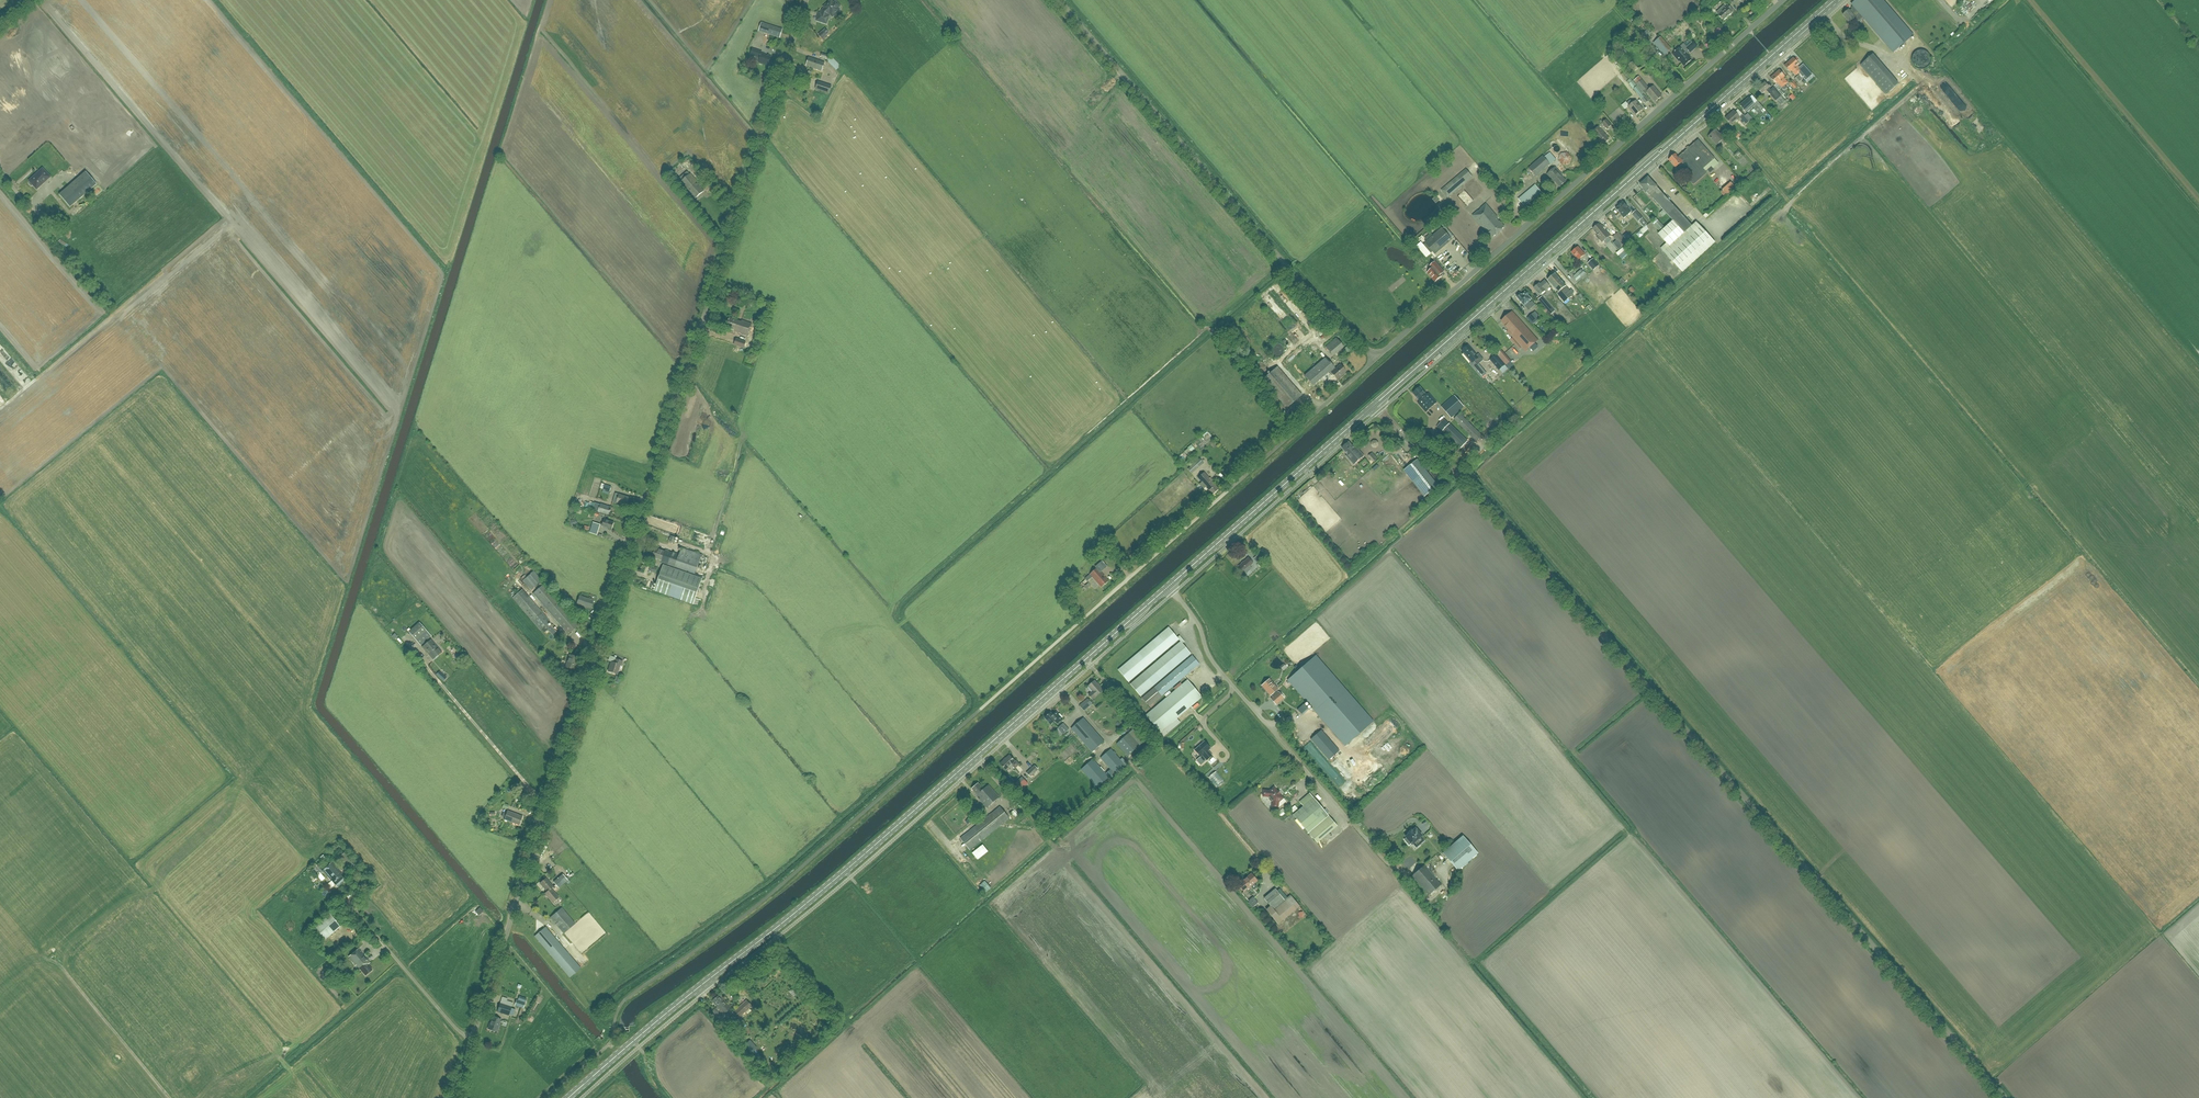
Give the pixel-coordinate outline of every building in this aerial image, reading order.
[(1852,4),(1853,6),(1851,8),(1852,9),(1849,11),(1849,10),(1843,15),(1851,25),(1855,21),(1853,19),(1855,18),(1855,17),(1860,13),(1894,53),(1913,36),(1882,0),(1857,0),(1852,4)] [(1967,16),(1978,5),(1974,0),(1962,11),(1967,16)] [(840,10),(838,8),(840,6),(836,1),(833,3),(831,1),(824,7),(825,8),(822,10),(821,14),(819,13),(816,20),(826,24),(829,16),(827,16),(828,14),(829,13),(832,17),(840,10)] [(1729,6),(1725,8),(1723,6),(1717,12),(1723,20),(1731,13),(1728,10),(1731,8),(1729,6)] [(780,38),(782,30),(761,23),(758,32),(780,38)] [(819,35),(823,40),(827,36),(825,35),(828,32),(825,30),(819,35)] [(1668,39),(1672,44),(1676,40),(1672,35),(1668,39)] [(1653,43),(1664,56),(1671,49),(1661,37),(1653,43)] [(1690,53),(1697,47),(1693,42),(1686,48),(1690,53)] [(1691,59),(1690,57),(1690,56),(1681,46),(1672,54),(1678,61),(1679,60),(1683,66),(1691,59)] [(763,64),(768,65),(770,57),(764,55),(765,55),(760,53),(760,52),(752,49),(750,56),(757,58),(756,62),(759,63),(759,64),(762,65),(763,64)] [(1861,65),(1886,94),(1898,83),(1873,54),(1861,65)] [(829,62),(828,62),(835,71),(840,66),(831,56),(831,55),(829,55),(829,58),(827,60),(829,62)] [(822,71),(824,62),(809,57),(806,66),(822,71)] [(1789,62),(1798,73),(1801,71),(1797,66),(1799,64),(1793,58),(1789,62)] [(1632,62),(1628,66),(1634,72),(1638,69),(1632,62)] [(1798,73),(1789,62),(1784,65),(1790,72),(1791,71),(1795,76),(1798,73)] [(1805,78),(1811,73),(1808,69),(1802,74),(1805,78)] [(1775,74),(1785,85),(1788,82),(1783,77),(1785,76),(1779,70),(1775,74)] [(1630,78),(1625,72),(1621,75),(1626,81),(1630,78)] [(1787,88),(1785,85),(1775,74),(1770,78),(1776,84),(1778,83),(1784,90),(1787,88)] [(1645,97),(1643,94),(1643,93),(1631,78),(1627,81),(1633,89),(1634,89),(1642,99),(1645,104),(1649,101),(1645,97)] [(1645,94),(1647,93),(1655,102),(1662,96),(1653,86),(1650,89),(1642,80),(1637,84),(1645,94)] [(1794,89),(1797,86),(1792,80),(1789,83),(1794,89)] [(818,82),(816,89),(829,93),(832,86),(818,82)] [(1775,101),(1781,96),(1773,87),(1771,89),(1769,88),(1769,87),(1765,82),(1757,89),(1762,94),(1766,90),(1775,101)] [(1923,85),(1919,88),(1924,94),(1928,91),(1923,85)] [(1749,98),(1740,105),(1746,112),(1753,106),(1759,113),(1764,108),(1758,101),(1754,104),(1749,98)] [(1635,116),(1643,110),(1636,101),(1633,103),(1631,100),(1627,103),(1630,105),(1628,107),(1635,116)] [(1744,126),(1749,121),(1745,116),(1743,114),(1739,117),(1734,111),(1726,118),(1732,125),(1738,119),(1744,126)] [(1607,129),(1611,125),(1606,120),(1602,123),(1607,129)] [(1608,139),(1609,138),(1599,126),(1593,131),(1601,140),(1602,140),(1605,143),(1609,140),(1608,139)] [(1724,143),(1728,139),(1722,132),(1719,134),(1716,130),(1709,136),(1716,145),(1721,141),(1724,143)] [(1690,144),(1695,139),(1692,136),(1687,140),(1690,144)] [(1698,140),(1678,157),(1682,162),(1680,164),(1682,166),(1681,168),(1695,184),(1707,173),(1703,169),(1714,159),(1698,140)] [(1537,177),(1556,160),(1550,152),(1544,158),(1543,156),(1529,168),(1537,177)] [(1569,164),(1571,157),(1567,152),(1560,153),(1558,160),(1562,165),(1569,164)] [(1676,167),(1677,167),(1680,164),(1682,162),(1678,157),(1676,154),(1672,157),(1671,157),(1670,158),(1670,159),(1670,160),(1672,163),(1676,167)] [(1560,187),(1566,181),(1562,176),(1563,175),(1556,167),(1547,175),(1554,183),(1555,182),(1560,187)] [(50,177),(42,169),(29,181),(29,182),(29,184),(31,186),(32,186),(33,185),(36,189),(50,177)] [(1447,197),(1472,176),(1466,169),(1441,190),(1447,197)] [(96,184),(86,172),(59,195),(70,207),(96,184)] [(673,184),(677,180),(670,172),(666,175),(673,184)] [(695,198),(704,191),(699,186),(700,185),(690,174),(680,182),(690,194),(690,193),(695,198)] [(1648,178),(1640,185),(1644,188),(1643,189),(1649,195),(1649,194),(1655,200),(1673,221),(1658,234),(1666,243),(1661,248),(1682,272),(1715,243),(1696,222),(1692,226),(1648,178)] [(1733,191),(1731,189),(1735,186),(1730,181),(1722,188),(1723,190),(1721,192),(1724,195),(1726,193),(1728,195),(1733,191)] [(1525,206),(1542,192),(1535,185),(1519,199),(1525,206)] [(1743,202),(1739,198),(1737,200),(1733,196),(1728,200),(1732,205),(1734,204),(1737,207),(1743,202)] [(1624,218),(1631,211),(1623,202),(1616,209),(1624,218)] [(1492,236),(1504,227),(1499,221),(1499,222),(1496,218),(1497,217),(1486,204),(1473,215),(1487,232),(1486,233),(1489,236),(1490,234),(1492,236)] [(1639,221),(1642,218),(1636,210),(1632,214),(1639,221)] [(1602,242),(1610,236),(1601,224),(1600,225),(1599,224),(1593,229),(1596,232),(1595,233),(1598,235),(1597,236),(1602,242)] [(1426,243),(1435,254),(1452,240),(1443,229),(1426,243)] [(1621,246),(1625,242),(1619,235),(1615,238),(1621,246)] [(1421,242),(1417,246),(1426,257),(1431,253),(1424,245),(1421,242)] [(1617,255),(1621,250),(1614,243),(1609,248),(1617,255)] [(1579,260),(1585,254),(1578,247),(1572,252),(1579,260)] [(1593,258),(1588,263),(1594,270),(1599,265),(1593,258)] [(1435,262),(1430,266),(1432,269),(1427,273),(1435,282),(1442,276),(1441,275),(1444,272),(1440,268),(1435,262)] [(1596,276),(1606,273),(1605,268),(1595,271),(1596,276)] [(1582,269),(1574,277),(1580,282),(1588,274),(1582,269)] [(1564,302),(1573,295),(1566,286),(1555,273),(1547,280),(1558,292),(1557,293),(1564,302)] [(1545,290),(1549,286),(1545,280),(1540,284),(1539,283),(1534,288),(1537,291),(1536,292),(1539,296),(1545,291),(1545,290)] [(1526,293),(1525,292),(1522,295),(1520,293),(1516,296),(1517,297),(1524,306),(1524,305),(1529,310),(1535,305),(1532,301),(1530,303),(1529,302),(1532,299),(1528,296),(1529,294),(1527,293),(1526,293)] [(1279,306),(1275,301),(1274,302),(1269,295),(1264,299),(1274,310),(1279,306)] [(1541,296),(1538,299),(1542,304),(1546,308),(1551,315),(1555,312),(1546,301),(1541,296)] [(1525,351),(1538,340),(1512,311),(1501,321),(1506,326),(1505,326),(1508,330),(1507,331),(1516,341),(1514,342),(1515,344),(1519,349),(1522,347),(1525,351)] [(1283,322),(1289,316),(1284,312),(1279,318),(1283,322)] [(1533,313),(1527,318),(1533,325),(1539,319),(1533,313)] [(748,336),(752,324),(742,320),(742,322),(730,318),(727,327),(735,330),(734,331),(748,336)] [(1299,340),(1302,338),(1293,324),(1289,327),(1299,340)] [(1333,356),(1343,347),(1336,338),(1325,347),(1333,356)] [(745,342),(736,339),(734,345),(743,348),(745,342)] [(1478,358),(1477,356),(1468,345),(1467,346),(1466,346),(1465,346),(1464,346),(1463,347),(1463,348),(1463,349),(1462,350),(1465,353),(1464,354),(1472,364),(1475,361),(1478,365),(1478,364),(1483,360),(1480,356),(1478,358)] [(1507,364),(1511,359),(1501,349),(1497,353),(1507,364)] [(1490,360),(1499,370),(1505,365),(1496,355),(1490,360)] [(1330,374),(1331,373),(1337,379),(1346,372),(1340,365),(1335,369),(1325,357),(1304,376),(1313,386),(1328,373),(1330,374)] [(1472,364),(1471,365),(1476,371),(1481,367),(1478,364),(1478,365),(1475,361),(1472,364)] [(1302,395),(1277,367),(1262,380),(1278,399),(1277,400),(1285,410),(1302,395)] [(1417,389),(1417,390),(1413,393),(1420,401),(1418,403),(1426,412),(1437,402),(1429,393),(1426,395),(1420,387),(1419,388),(1418,388),(1417,389)] [(1452,418),(1465,407),(1455,396),(1442,406),(1452,418)] [(1477,442),(1482,436),(1460,414),(1454,420),(1477,442)] [(1443,431),(1461,448),(1468,441),(1450,424),(1443,431)] [(733,428),(727,432),(731,437),(736,433),(733,428)] [(1353,464),(1363,456),(1354,445),(1352,446),(1349,442),(1342,448),(1348,455),(1346,456),(1353,464)] [(1191,474),(1203,463),(1199,459),(1187,469),(1191,474)] [(1417,460),(1404,470),(1425,497),(1438,486),(1417,460)] [(1212,494),(1218,489),(1204,472),(1198,478),(1212,494)] [(626,506),(629,497),(615,493),(613,502),(617,504),(617,503),(626,506)] [(600,505),(598,512),(608,515),(611,507),(600,504),(600,505)] [(614,522),(604,519),(603,523),(602,523),(601,526),(611,529),(614,522)] [(593,522),(590,533),(597,535),(598,531),(600,526),(600,525),(593,522)] [(661,562),(665,564),(664,565),(663,565),(654,591),(693,605),(702,577),(695,574),(701,555),(681,548),(679,555),(665,550),(665,551),(655,548),(652,558),(662,561),(661,562)] [(1260,567),(1264,564),(1257,556),(1254,559),(1260,567)] [(1250,566),(1253,563),(1248,558),(1238,567),(1243,572),(1247,569),(1248,570),(1251,567),(1250,566)] [(1101,587),(1109,581),(1097,568),(1090,574),(1101,587)] [(531,589),(541,581),(533,571),(523,580),(531,589)] [(567,634),(578,625),(544,584),(533,594),(567,634)] [(540,630),(549,622),(522,590),(512,598),(540,630)] [(590,608),(593,601),(579,596),(576,604),(590,608)] [(415,640),(426,631),(419,623),(408,632),(415,640)] [(1140,697),(1191,654),(1182,644),(1184,642),(1179,636),(1177,638),(1168,627),(1117,671),(1128,683),(1179,640),(1180,642),(1130,685),(1140,697)] [(433,649),(438,655),(442,652),(431,639),(426,643),(431,650),(433,649)] [(433,649),(431,650),(426,643),(422,647),(433,659),(438,655),(433,649)] [(574,670),(578,658),(569,655),(565,667),(574,670)] [(1149,706),(1199,664),(1192,656),(1142,698),(1149,706)] [(1316,656),(1288,681),(1345,747),(1373,722),(1316,656)] [(621,665),(622,661),(615,659),(614,663),(611,662),(608,671),(617,674),(619,665),(621,665)] [(440,671),(437,674),(443,680),(446,677),(440,671)] [(1276,704),(1283,698),(1278,692),(1276,690),(1277,689),(1269,679),(1262,686),(1270,695),(1272,694),(1274,696),(1271,699),(1276,704)] [(1177,718),(1202,697),(1187,680),(1145,716),(1160,733),(1165,729),(1177,718)] [(1096,696),(1103,691),(1095,681),(1088,686),(1092,691),(1088,695),(1092,700),(1096,696)] [(1084,711),(1092,704),(1088,699),(1079,706),(1084,711)] [(1052,715),(1050,712),(1044,717),(1051,725),(1054,722),(1056,723),(1057,723),(1058,724),(1063,720),(1056,712),(1052,715)] [(1071,729),(1091,752),(1104,742),(1083,718),(1071,729)] [(1165,729),(1160,733),(1163,737),(1180,722),(1177,718),(1165,729)] [(1063,735),(1069,730),(1063,723),(1058,728),(1063,735)] [(1127,756),(1140,745),(1129,733),(1116,744),(1127,756)] [(1210,748),(1204,742),(1194,750),(1200,757),(1202,755),(1206,760),(1212,756),(1208,751),(1210,748)] [(1100,758),(1113,772),(1115,775),(1127,764),(1123,759),(1121,761),(1111,749),(1100,758)] [(1006,770),(1012,765),(1015,769),(1019,765),(1016,761),(1015,762),(1010,755),(1000,764),(1006,770)] [(1081,769),(1096,786),(1097,788),(1109,778),(1093,759),(1081,769)] [(1370,789),(1346,761),(1329,777),(1353,805),(1370,789)] [(1030,778),(1038,770),(1034,766),(1026,774),(1030,778)] [(1115,776),(1111,770),(1106,774),(1110,780),(1115,776)] [(987,808),(999,798),(988,785),(983,790),(978,784),(972,789),(977,795),(976,796),(987,808)] [(1277,792),(1273,788),(1269,791),(1264,791),(1263,792),(1263,795),(1264,797),(1268,797),(1269,798),(1268,798),(1269,799),(1269,800),(1270,801),(1271,801),(1272,801),(1272,802),(1272,806),(1273,808),(1276,808),(1278,807),(1278,802),(1282,799),(1279,794),(1278,791),(1277,792)] [(1337,826),(1309,793),(1299,802),(1303,807),(1293,815),(1307,833),(1308,833),(1316,843),(1337,826)] [(969,850),(1009,818),(1000,807),(960,839),(969,850)] [(1281,817),(1286,813),(1282,809),(1277,813),(1281,817)] [(518,825),(522,817),(507,811),(506,814),(503,813),(502,817),(504,818),(504,820),(518,825)] [(1412,844),(1413,843),(1416,847),(1420,844),(1424,841),(1420,837),(1422,836),(1415,828),(1412,831),(1411,831),(1412,831),(1409,834),(1409,833),(1408,833),(1409,834),(1405,837),(1406,838),(1404,840),(1409,845),(1411,843),(1412,844)] [(1462,836),(1442,853),(1458,871),(1478,853),(1462,836)] [(977,860),(987,851),(982,845),(972,853),(977,860)] [(350,868),(356,864),(346,851),(341,856),(350,868)] [(332,862),(327,866),(337,878),(341,884),(345,881),(341,877),(342,876),(338,871),(339,870),(332,862)] [(1441,885),(1424,865),(1411,876),(1428,896),(1441,885)] [(337,878),(327,866),(322,870),(333,883),(337,887),(341,884),(337,878)] [(1253,883),(1256,881),(1251,874),(1242,881),(1241,880),(1237,884),(1243,892),(1251,886),(1253,889),(1256,887),(1253,883)] [(540,884),(547,892),(551,889),(553,887),(546,879),(540,884)] [(558,898),(555,893),(551,889),(547,892),(545,894),(546,896),(547,897),(547,898),(548,898),(552,903),(558,898)] [(1278,924),(1299,906),(1290,895),(1285,900),(1275,889),(1264,898),(1270,906),(1266,910),(1278,924)] [(1252,907),(1258,903),(1253,897),(1248,901),(1249,902),(1248,903),(1252,907)] [(550,918),(564,934),(575,924),(561,908),(550,918)] [(330,914),(313,928),(324,941),(341,926),(330,914)] [(569,978),(580,968),(545,927),(534,937),(569,978)] [(365,975),(372,970),(366,963),(368,960),(359,949),(348,957),(356,966),(357,965),(365,975)] [(719,995),(712,1001),(718,1008),(717,1009),(717,1008),(713,1011),(720,1018),(731,1008),(719,995)] [(523,1008),(525,1003),(516,1000),(514,1006),(523,1008)] [(739,1018),(752,1006),(747,1000),(734,1012),(739,1018)] [(508,1016),(511,1007),(500,1003),(497,1012),(508,1016)] [(497,1032),(500,1019),(491,1017),(488,1029),(497,1032)] [(750,1042),(745,1046),(751,1054),(756,1049),(750,1042)]
